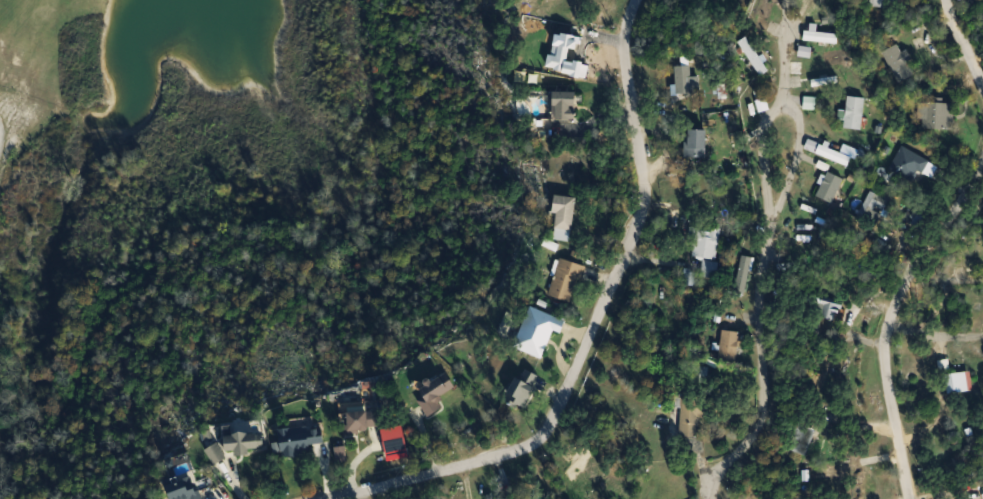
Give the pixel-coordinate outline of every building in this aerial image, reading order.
[(769,21),(777,0),(766,0),(756,27),(776,35),(780,25),(769,21)] [(870,6),(900,9),(901,0),(870,0),(870,6)] [(838,33),(803,31),(802,41),(838,43),(838,33)] [(739,43),(760,76),(768,71),(747,38),(739,43)] [(915,76),(909,62),(913,60),(908,50),(903,52),(899,45),(884,51),(899,83),(915,76)] [(691,66),(676,66),(676,97),(701,97),(701,77),(691,77),(691,66)] [(553,120),(576,120),(576,92),(553,92),(553,120)] [(816,109),(816,97),(804,97),(804,109),(816,109)] [(866,99),(848,97),(844,127),(862,129),(866,99)] [(921,127),(954,127),(954,102),(921,102),(921,127)] [(685,157),(707,157),(707,131),(685,131),(685,157)] [(817,153),(848,167),(853,157),(821,143),(817,153)] [(890,169),(917,183),(929,160),(903,145),(890,169)] [(834,203),(845,178),(828,171),(817,196),(834,203)] [(875,226),(891,200),(874,190),(858,216),(875,226)] [(577,197),(557,195),(554,228),(573,230),(577,197)] [(788,246),(804,254),(819,222),(803,215),(788,246)] [(717,278),(720,262),(717,262),(722,229),(698,225),(693,256),(705,257),(702,276),(717,278)] [(584,264),(559,258),(549,296),(574,302),(584,264)] [(814,320),(842,317),(839,299),(812,303),(814,320)] [(542,359),(552,331),(562,334),(567,320),(530,306),(515,349),(542,359)] [(721,359),(738,361),(741,332),(723,330),(721,359)] [(516,376),(506,399),(525,407),(539,376),(526,369),(521,379),(516,376)] [(969,391),(967,372),(946,374),(948,393),(969,391)] [(444,409),(438,397),(456,389),(448,373),(419,387),(425,398),(419,401),(427,418),(444,409)] [(705,408),(694,408),(694,400),(683,400),(683,433),(698,433),(698,420),(705,420),(705,408)] [(348,411),(348,430),(380,430),(380,411),(348,411)] [(806,456),(819,427),(801,419),(788,447),(806,456)] [(282,457),(311,453),(310,445),(325,443),(322,424),(278,430),(282,457)] [(408,449),(403,425),(382,430),(386,453),(408,449)] [(226,433),(226,452),(263,452),(263,433),(226,433)] [(212,463),(223,460),(220,445),(209,447),(212,463)] [(198,481),(172,481),(172,498),(198,498),(198,481)]
